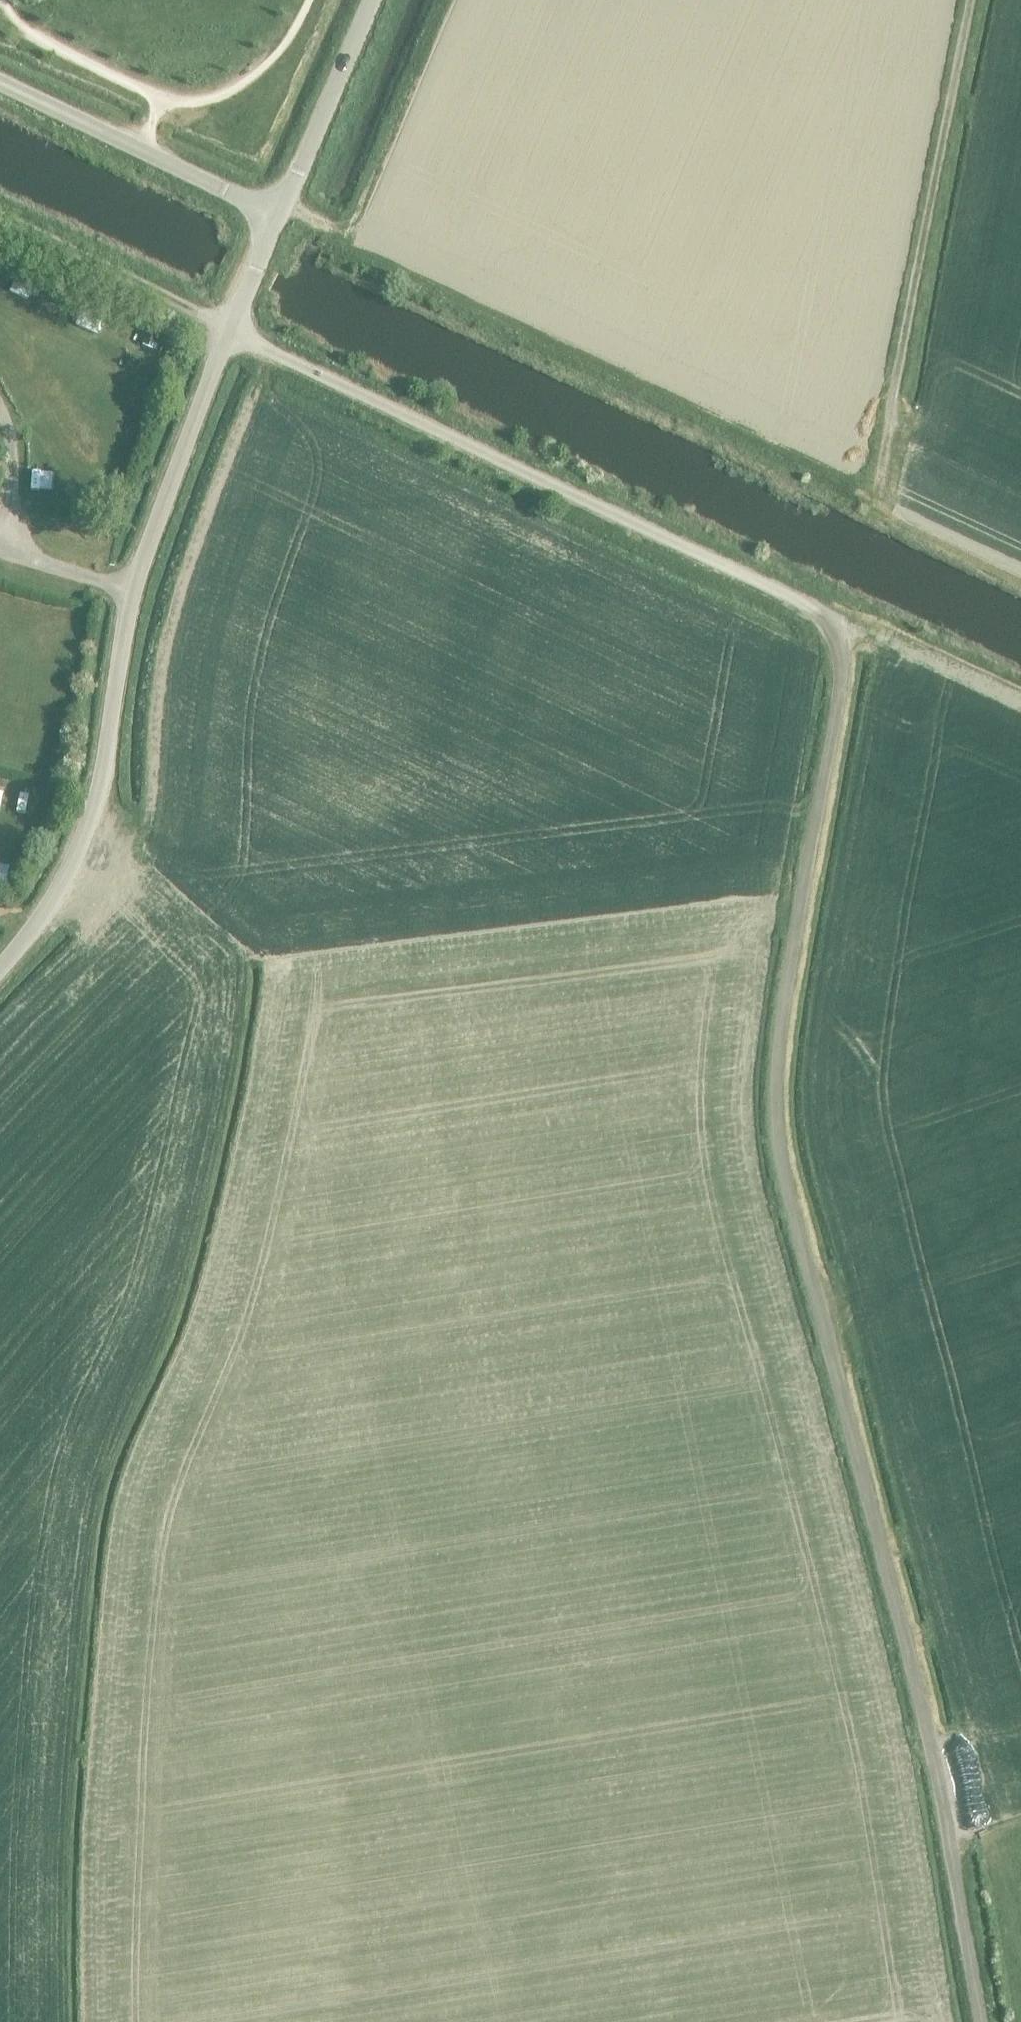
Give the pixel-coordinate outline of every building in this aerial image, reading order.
[(17,308),(25,288),(5,280),(0,293),(0,301),(17,308)] [(71,312),(63,331),(85,341),(94,322),(71,312)]
